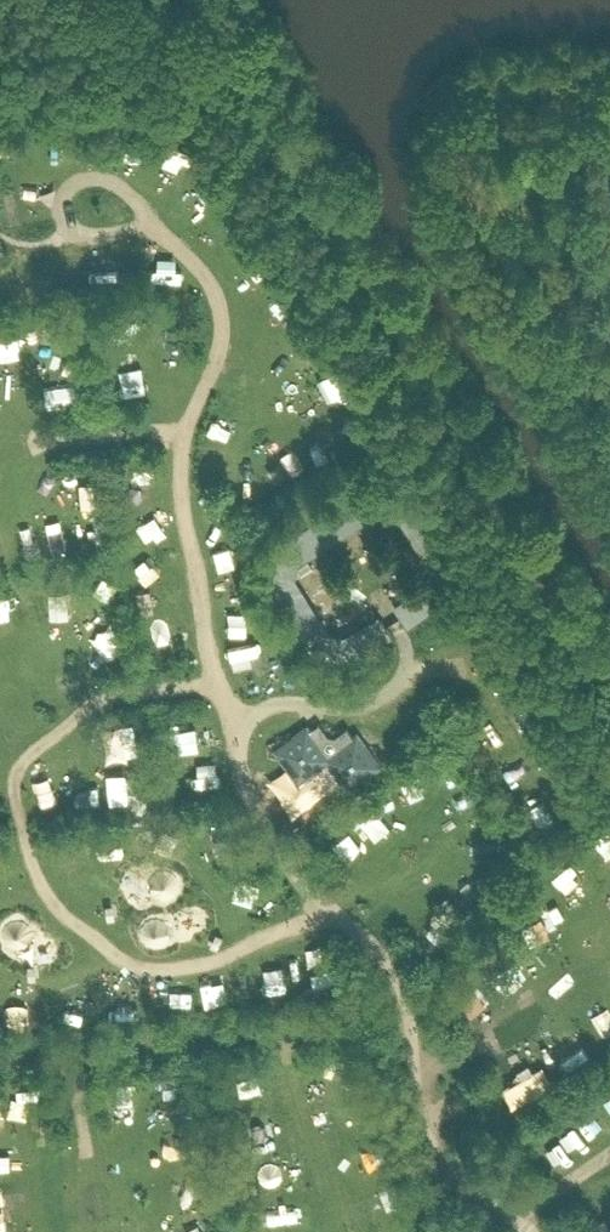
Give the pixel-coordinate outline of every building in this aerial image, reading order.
[(405,625),(443,601),(452,556),(415,496),(369,488),(280,544),(271,589),(297,636),(300,633),(313,654),(347,662),(394,633),(405,625)] [(318,723),(309,730),(305,724),(272,749),(297,783),(326,762),(348,791),(381,766),(355,732),(351,735),(345,728),(335,736),(327,735),(318,723)]
